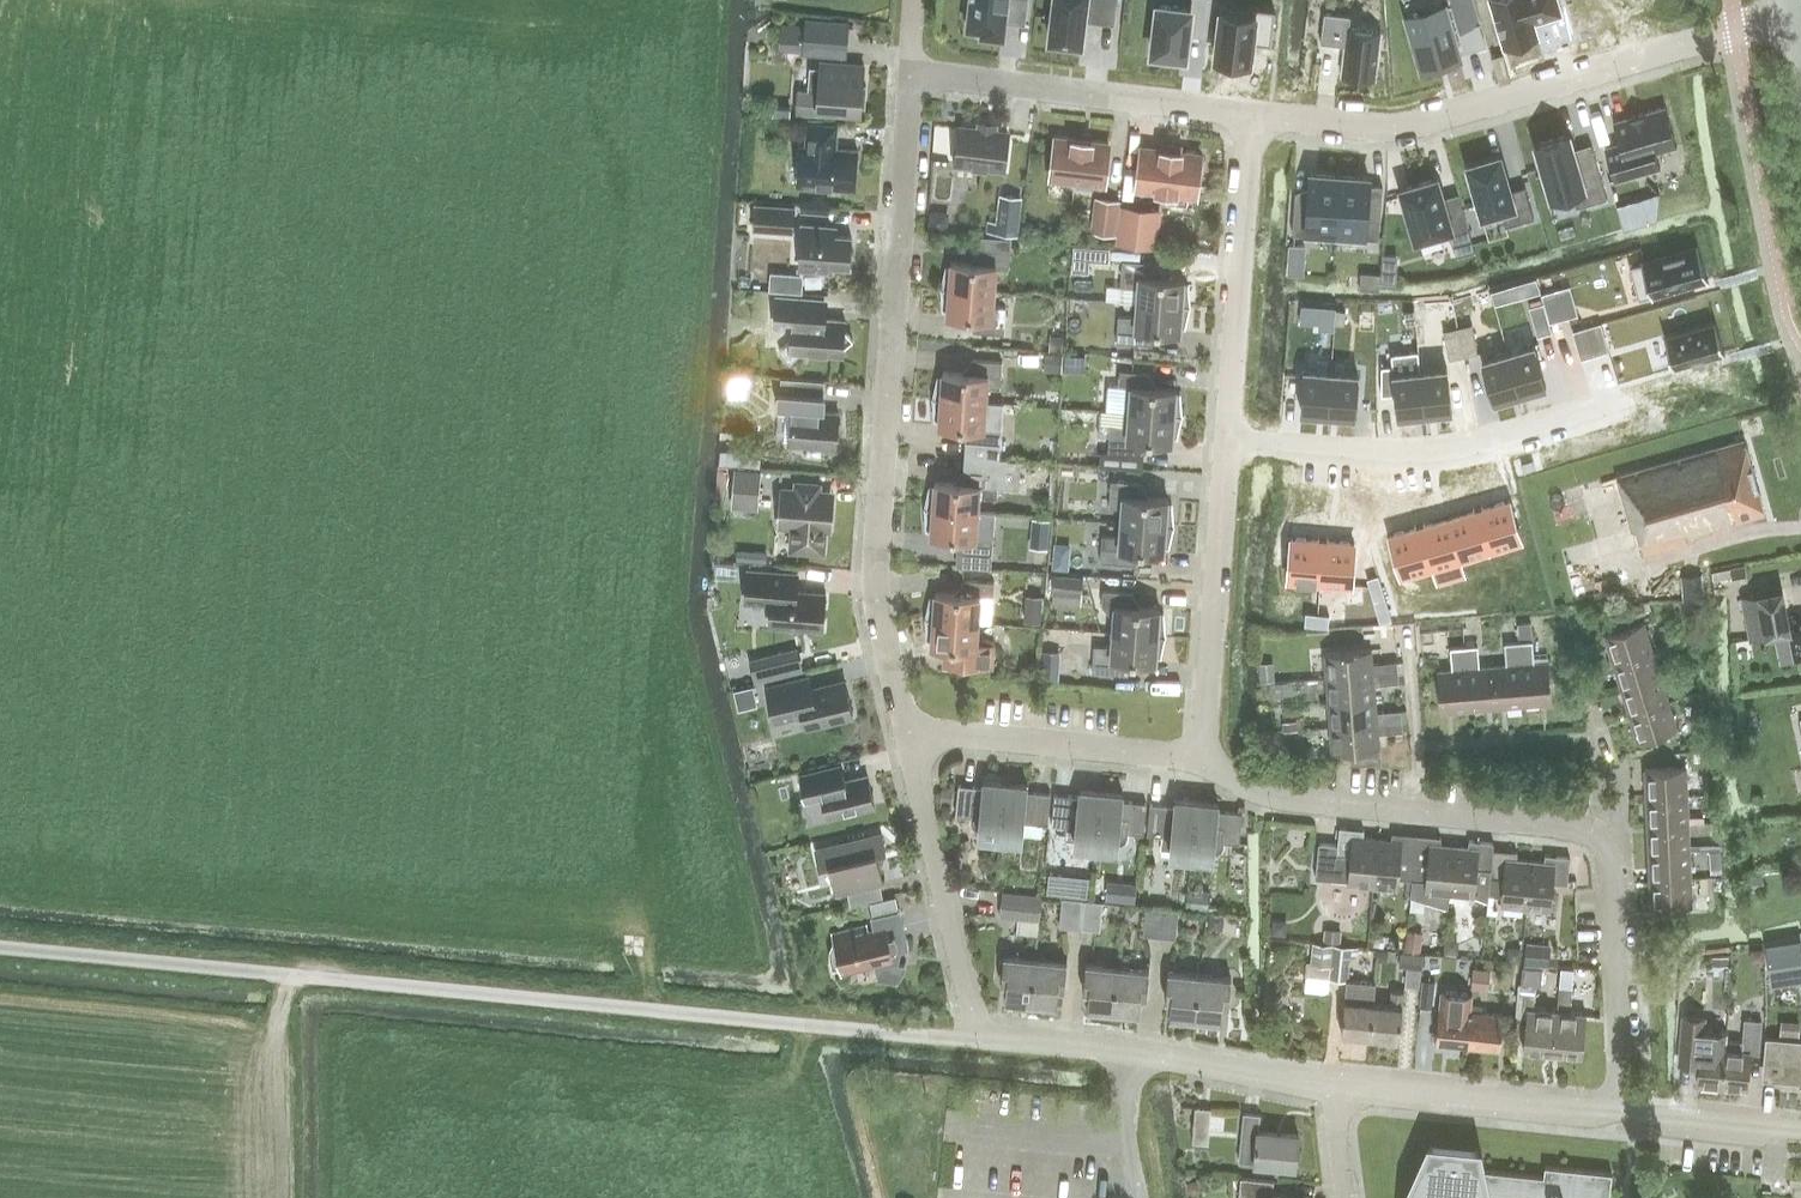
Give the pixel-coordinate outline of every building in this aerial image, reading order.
[(1003,22),(1006,1),(1008,2),(1008,0),(972,0),(970,18),(968,18),(966,27),(979,29),(979,26),(984,27),(983,32),(1002,34),(1003,22)] [(1049,40),(1054,40),(1054,44),(1067,46),(1068,42),(1082,44),(1084,21),(1114,24),(1117,0),(1054,0),(1049,40)] [(1443,0),(1421,0),(1404,5),(1423,70),(1460,59),(1443,0)] [(1460,28),(1479,23),(1473,0),(1452,0),(1460,28)] [(1504,46),(1537,37),(1533,22),(1561,14),(1556,0),(1491,0),(1504,46)] [(1158,5),(1152,52),(1185,56),(1191,9),(1158,5)] [(1222,11),(1216,60),(1249,64),(1252,42),(1271,45),(1275,11),(1253,8),(1253,14),(1222,11)] [(1344,15),(1318,12),(1315,41),(1339,44),(1335,74),(1371,79),(1377,30),(1343,26),(1344,15)] [(842,56),(844,33),(781,28),(779,51),(842,56)] [(823,107),(860,110),(861,106),(864,106),(866,86),(862,85),(864,66),(821,63),(819,90),(797,89),(795,113),(822,115),(823,107)] [(774,100),(772,117),(790,118),(791,101),(774,100)] [(1613,122),(1619,143),(1604,147),(1614,180),(1660,167),(1656,151),(1677,145),(1665,106),(1613,122)] [(855,189),(857,151),(835,149),(836,125),(808,123),(806,147),(800,147),(797,185),(855,189)] [(1008,133),(960,127),(958,144),(955,146),(954,156),(956,159),(956,163),(1004,168),(1008,133)] [(1569,135),(1536,144),(1552,197),(1571,191),(1576,207),(1607,198),(1592,149),(1575,154),(1569,135)] [(1109,145),(1055,138),(1051,178),(1104,184),(1109,145)] [(1136,188),(1196,195),(1198,173),(1203,170),(1204,163),(1200,159),(1201,156),(1141,148),(1136,188)] [(1500,155),(1467,165),(1482,216),(1501,211),(1506,226),(1534,218),(1525,186),(1510,190),(1500,155)] [(1340,175),(1311,173),(1310,195),(1295,194),(1292,233),(1308,234),(1309,230),(1336,232),(1340,175)] [(1340,175),(1336,232),(1363,234),(1362,238),(1378,239),(1382,186),(1368,185),(1369,177),(1340,175)] [(1436,179),(1402,189),(1417,239),(1449,230),(1456,256),(1475,251),(1462,208),(1446,213),(1436,179)] [(1023,196),(999,194),(994,233),(1019,236),(1023,196)] [(1122,200),(1095,196),(1091,232),(1116,235),(1120,204),(1121,204),(1122,200)] [(795,206),(755,203),(753,230),(793,233),(795,206)] [(1624,229),(1633,226),(1626,203),(1617,206),(1624,229)] [(1121,204),(1120,204),(1116,235),(1115,243),(1157,249),(1162,209),(1121,204)] [(930,209),(928,229),(948,231),(949,211),(930,209)] [(849,265),(851,236),(834,235),(835,228),(802,225),(799,269),(831,271),(832,264),(849,265)] [(1641,263),(1629,267),(1639,299),(1650,296),(1651,299),(1653,299),(1652,296),(1706,280),(1707,283),(1708,283),(1697,244),(1696,244),(1697,247),(1642,263),(1641,260),(1640,260),(1641,263)] [(1289,245),(1289,257),(1304,259),(1305,246),(1289,245)] [(1109,248),(1075,246),(1073,271),(1088,271),(1089,260),(1108,261),(1109,248)] [(942,287),(941,288),(994,292),(996,266),(1009,267),(1010,252),(979,250),(978,264),(951,262),(950,268),(946,267),(942,287)] [(1157,263),(1122,260),(1120,287),(1138,288),(1137,302),(1189,306),(1189,305),(1187,285),(1183,285),(1184,279),(1156,277),(1157,263)] [(770,275),(769,291),(798,293),(799,277),(770,275)] [(993,307),(994,292),(941,288),(941,289),(942,289),(943,309),(947,310),(947,315),(974,317),(973,332),(1004,334),(1006,308),(993,307)] [(1501,289),(1491,292),(1495,306),(1505,303),(1501,289)] [(1556,291),(1542,295),(1550,323),(1564,319),(1556,291)] [(790,341),(779,351),(789,363),(800,353),(842,356),(843,347),(853,339),(844,329),(845,320),(823,318),(824,299),(777,296),(774,327),(791,328),(790,341)] [(1118,316),(1116,342),(1151,345),(1152,330),(1180,332),(1180,327),(1184,327),(1188,307),(1189,307),(1189,306),(1137,302),(1136,317),(1118,316)] [(1544,304),(1529,308),(1537,336),(1552,332),(1544,304)] [(1300,322),(1319,324),(1318,330),(1333,332),(1335,308),(1302,305),(1300,322)] [(1336,310),(1335,325),(1344,325),(1346,311),(1336,310)] [(1414,310),(1405,311),(1406,325),(1416,324),(1414,310)] [(1715,321),(1664,336),(1673,369),(1725,354),(1715,321)] [(1472,325),(1458,328),(1463,356),(1477,353),(1472,325)] [(1587,327),(1573,331),(1581,359),(1595,355),(1587,327)] [(1458,328),(1443,331),(1449,359),(1463,356),(1458,328)] [(1050,333),(1049,350),(1062,351),(1063,334),(1050,333)] [(1534,344),(1508,352),(1520,394),(1546,386),(1534,344)] [(1508,352),(1482,359),(1494,401),(1520,394),(1508,352)] [(1045,354),(1043,370),(1062,372),(1063,356),(1045,354)] [(933,397),(933,398),(986,402),(987,387),(1000,388),(1002,362),(971,360),(970,374),(943,372),(942,378),(938,377),(934,397),(933,397)] [(1447,367),(1420,370),(1425,413),(1452,411),(1447,367)] [(1304,368),(1301,412),(1328,414),(1331,371),(1304,368)] [(1125,398),(1124,412),(1181,416),(1181,415),(1179,395),(1175,395),(1176,389),(1148,387),(1149,373),(1119,370),(1117,397),(1125,398)] [(1420,370),(1394,373),(1398,416),(1425,413),(1420,370)] [(1331,371),(1328,414),(1355,416),(1358,373),(1331,371)] [(732,379),(730,398),(747,399),(749,380),(732,379)] [(779,414),(791,415),(789,445),(835,449),(838,413),(822,412),(823,398),(780,394),(779,414)] [(966,427),(964,456),(999,458),(1001,428),(994,417),(985,416),(986,402),(933,398),(933,399),(934,399),(935,419),(939,419),(938,425),(966,427)] [(1110,426),(1108,452),(1143,455),(1144,440),(1172,442),(1172,437),(1176,437),(1180,417),(1181,417),(1181,416),(1124,412),(1123,427),(1110,426)] [(1685,535),(1764,513),(1744,440),(1616,476),(1631,531),(1635,529),(1642,554),(1686,541),(1685,535)] [(821,458),(822,448),(808,446),(807,457),(821,458)] [(1007,459),(999,458),(964,456),(962,484),(934,482),(934,488),(930,487),(926,507),(925,507),(925,508),(978,512),(979,497),(996,498),(997,487),(1005,487),(1007,459)] [(762,469),(734,467),(734,470),(717,469),(715,499),(731,500),(731,507),(759,509),(762,469)] [(1115,522),(1173,526),(1173,525),(1172,525),(1171,505),(1167,505),(1168,499),(1140,497),(1141,483),(1111,481),(1109,507),(1116,508),(1115,522)] [(797,550),(822,552),(824,529),(830,530),(831,507),(828,507),(829,494),(818,493),(818,486),(796,484),(795,491),(781,490),(778,526),(798,527),(797,550)] [(1509,501),(1479,510),(1490,549),(1520,541),(1509,501)] [(930,535),(958,537),(957,552),(992,554),(994,528),(977,527),(978,512),(925,508),(925,509),(927,529),(931,530),(930,535)] [(1479,510),(1449,518),(1461,558),(1490,549),(1479,510)] [(1449,518),(1420,527),(1432,566),(1431,566),(1436,581),(1465,572),(1461,558),(1449,518)] [(1036,520),(1033,549),(1046,550),(1049,521),(1036,520)] [(1173,527),(1173,526),(1115,522),(1114,536),(1102,535),(1100,562),(1135,564),(1136,550),(1164,552),(1164,546),(1168,547),(1172,527),(1173,527)] [(1420,527),(1390,535),(1402,575),(1431,566),(1432,566),(1420,527)] [(1291,538),(1288,579),(1320,582),(1323,541),(1291,538)] [(1323,541),(1320,582),(1351,584),(1355,543),(1323,541)] [(1054,561),(1053,569),(1066,570),(1067,562),(1054,561)] [(716,563),(715,577),(733,578),(734,564),(716,563)] [(1744,566),(1731,568),(1734,583),(1747,580),(1744,566)] [(797,574),(747,570),(745,603),(771,605),(769,626),(822,630),(825,593),(796,591),(797,574)] [(1703,598),(1702,573),(1680,575),(1682,600),(1703,598)] [(1053,574),(1051,594),(1082,596),(1084,577),(1053,574)] [(1378,575),(1366,578),(1370,590),(1381,587),(1378,575)] [(926,618),(926,619),(978,623),(980,596),(993,597),(994,582),(964,580),(963,594),(935,592),(934,598),(931,598),(926,618)] [(1381,587),(1370,590),(1373,601),(1385,598),(1381,587)] [(1788,632),(1789,632),(1791,632),(1789,621),(1782,589),(1780,590),(1741,597),(1750,640),(1788,632)] [(1114,606),(1112,632),(1165,636),(1165,635),(1164,635),(1163,614),(1159,614),(1160,609),(1132,607),(1133,592),(1102,590),(1101,605),(1114,606)] [(1385,598),(1373,601),(1377,613),(1388,610),(1385,598)] [(1643,605),(1630,609),(1633,618),(1646,614),(1643,605)] [(1026,609),(1025,623),(1040,624),(1041,610),(1026,609)] [(1388,610),(1377,613),(1380,624),(1391,621),(1388,610)] [(1305,614),(1304,626),(1316,627),(1317,615),(1305,614)] [(1317,615),(1316,627),(1328,628),(1329,616),(1317,615)] [(994,641),(977,640),(978,623),(926,619),(928,640),(931,640),(931,646),(944,647),(943,661),(992,665),(994,641)] [(1794,660),(1800,658),(1800,619),(1789,621),(1791,632),(1789,632),(1794,660)] [(1531,622),(1516,623),(1518,639),(1532,638),(1531,622)] [(1604,635),(1613,662),(1652,649),(1644,622),(1604,635)] [(1094,645),(1092,672),(1127,674),(1128,660),(1156,662),(1156,656),(1160,657),(1164,637),(1165,637),(1165,636),(1112,632),(1111,647),(1094,645)] [(1703,634),(1690,637),(1693,658),(1698,657),(1704,656),(1707,655),(1703,634)] [(1532,641),(1519,642),(1524,705),(1552,703),(1549,661),(1534,662),(1532,641)] [(1524,705),(1519,642),(1504,643),(1506,665),(1493,666),(1497,707),(1524,705)] [(1497,707),(1493,666),(1480,667),(1479,645),(1464,646),(1469,710),(1497,707)] [(1469,710),(1464,646),(1450,648),(1452,669),(1438,671),(1441,712),(1469,710)] [(1324,653),(1326,678),(1398,672),(1397,662),(1372,664),(1371,649),(1324,653)] [(1661,676),(1652,649),(1613,662),(1621,688),(1661,676)] [(798,653),(751,665),(755,682),(802,671),(798,653)] [(1272,663),(1259,664),(1261,683),(1274,682),(1272,663)] [(1042,666),(1041,681),(1057,682),(1058,667),(1042,666)] [(1326,678),(1328,703),(1375,699),(1374,685),(1399,683),(1398,672),(1326,678)] [(774,719),(802,712),(806,728),(852,716),(844,682),(812,690),(808,676),(766,686),(774,719)] [(1621,688),(1629,713),(1668,701),(1661,676),(1621,688)] [(1293,681),(1270,683),(1271,697),(1295,694),(1293,681)] [(1328,703),(1330,727),(1402,721),(1401,710),(1376,712),(1375,699),(1328,703)] [(1664,733),(1677,729),(1668,701),(1629,713),(1637,741),(1664,733)] [(1296,721),(1282,722),(1283,731),(1297,730),(1296,721)] [(1402,721),(1330,727),(1332,752),(1350,750),(1352,766),(1381,764),(1378,734),(1403,732),(1402,721)] [(1677,729),(1664,733),(1666,739),(1679,735),(1677,729)] [(1645,769),(1646,797),(1687,796),(1686,767),(1645,769)] [(833,784),(829,769),(799,776),(805,799),(822,795),(827,817),(874,806),(867,776),(833,784)] [(958,785),(955,816),(970,817),(970,818),(970,820),(970,822),(970,823),(970,825),(971,827),(973,829),(975,830),(976,830),(978,831),(1000,833),(1005,783),(983,781),(982,788),(958,785)] [(1000,833),(1022,835),(1022,834),(1041,836),(1042,824),(1047,825),(1050,794),(1026,792),(1027,785),(1005,783),(1000,833)] [(942,790),(941,804),(952,805),(953,791),(942,790)] [(1074,840),(1096,843),(1101,792),(1079,790),(1078,797),(1054,795),(1051,825),(1066,827),(1065,839),(1074,840)] [(1128,834),(1128,833),(1143,834),(1146,804),(1122,801),(1123,795),(1101,792),(1096,843),(1118,845),(1119,845),(1121,844),(1123,843),(1125,842),(1126,841),(1127,839),(1128,838),(1128,836),(1128,834)] [(1647,825),(1689,823),(1688,818),(1687,796),(1646,797),(1647,825)] [(1147,834),(1162,836),(1161,849),(1170,849),(1170,850),(1192,852),(1197,802),(1175,800),(1174,807),(1150,804),(1147,834)] [(1224,845),(1224,842),(1239,844),(1242,813),(1218,811),(1219,804),(1197,802),(1192,852),(1214,854),(1215,854),(1217,854),(1218,853),(1220,853),(1221,851),(1223,850),(1224,848),(1224,846),(1224,845)] [(1647,825),(1648,852),(1690,850),(1689,823),(1647,825)] [(1364,830),(1339,827),(1338,845),(1318,843),(1315,878),(1348,881),(1348,883),(1373,886),(1377,838),(1363,837),(1364,830)] [(1398,878),(1412,880),(1416,835),(1392,832),(1391,840),(1377,838),(1373,886),(1397,888),(1398,878)] [(836,894),(847,891),(850,905),(883,897),(880,883),(883,883),(876,854),(885,852),(881,833),(815,850),(819,868),(829,865),(836,894)] [(1416,835),(1412,880),(1410,895),(1448,908),(1449,893),(1454,846),(1440,844),(1441,837),(1416,835)] [(1454,846),(1449,893),(1474,896),(1488,901),(1489,894),(1493,849),(1494,842),(1469,840),(1468,847),(1454,846)] [(1501,906),(1526,908),(1530,860),(1517,859),(1517,852),(1493,849),(1489,894),(1502,896),(1501,906)] [(1648,852),(1649,879),(1691,877),(1690,850),(1648,852)] [(1720,852),(1709,853),(1710,869),(1721,869),(1720,852)] [(1530,860),(1526,908),(1550,911),(1553,883),(1567,884),(1570,857),(1545,855),(1544,862),(1530,860)] [(1763,873),(1749,874),(1751,892),(1765,891),(1763,873)] [(1062,876),(1049,874),(1047,894),(1060,895),(1062,876)] [(1692,899),(1691,877),(1649,879),(1651,907),(1692,906),(1692,899)] [(1121,886),(1120,902),(1134,903),(1136,887),(1121,886)] [(1189,889),(1187,907),(1210,909),(1211,891),(1189,889)] [(1000,917),(1038,921),(1041,897),(1002,893),(1000,917)] [(1081,900),(1062,898),(1059,927),(1078,929),(1081,900)] [(1102,902),(1083,900),(1081,929),(1099,931),(1099,936),(1105,937),(1106,929),(1105,929),(1105,923),(1123,924),(1125,905),(1102,903),(1102,902)] [(1161,937),(1164,908),(1145,907),(1142,935),(1161,937)] [(1164,908),(1161,937),(1176,938),(1178,910),(1164,908)] [(830,953),(830,954),(831,958),(832,963),(839,961),(842,974),(874,966),(878,980),(896,982),(897,983),(900,979),(902,976),(904,971),(905,968),(906,965),(907,962),(907,960),(908,955),(908,953),(908,950),(908,944),(907,939),(899,909),(898,909),(898,911),(872,918),(872,917),(870,917),(874,930),(868,932),(867,926),(832,934),(834,942),(833,944),(832,946),(831,947),(830,950),(830,951),(830,953)] [(1210,916),(1209,929),(1217,930),(1222,926),(1223,918),(1210,916)] [(1325,930),(1324,942),(1340,943),(1341,932),(1325,930)] [(1407,930),(1405,950),(1421,952),(1423,932),(1407,930)] [(1445,939),(1444,953),(1458,954),(1459,944),(1455,939),(1445,939)] [(1305,976),(1330,978),(1330,979),(1346,981),(1348,957),(1355,957),(1356,947),(1313,944),(1311,964),(1306,963),(1305,976)] [(1508,951),(1507,960),(1520,962),(1522,947),(1514,946),(1508,951)] [(1768,951),(1771,978),(1789,976),(1790,985),(1800,983),(1800,947),(1768,951)] [(1526,950),(1524,966),(1549,968),(1550,952),(1526,950)] [(1763,951),(1753,952),(1753,959),(1757,962),(1763,962),(1763,951)] [(1378,952),(1378,963),(1387,963),(1388,952),(1378,952)] [(1419,988),(1422,955),(1401,953),(1399,967),(1407,968),(1405,987),(1419,988)] [(1005,1002),(1030,1004),(1035,959),(1003,956),(1001,977),(1007,978),(1005,1002)] [(1035,959),(1030,1004),(1057,1007),(1059,983),(1065,984),(1067,962),(1035,959)] [(1726,959),(1713,959),(1713,968),(1727,967),(1726,959)] [(1087,1010),(1113,1012),(1117,967),(1085,964),(1083,986),(1089,986),(1087,1010)] [(1113,1012),(1139,1015),(1141,991),(1147,992),(1149,970),(1117,967),(1113,1012)] [(1561,968),(1559,988),(1563,988),(1572,989),(1574,970),(1561,968)] [(1475,970),(1473,990),(1488,991),(1488,984),(1509,986),(1510,974),(1475,970)] [(1169,1018),(1195,1020),(1199,975),(1168,972),(1166,994),(1171,994),(1169,1018)] [(1199,975),(1195,1020),(1221,1023),(1223,999),(1229,1000),(1231,978),(1199,975)] [(1341,1034),(1370,1037),(1374,1004),(1376,982),(1347,980),(1345,1002),(1344,1002),(1341,1034)] [(1436,983),(1423,982),(1421,1007),(1433,1008),(1436,983)] [(1552,1054),(1556,1011),(1535,1009),(1537,985),(1519,983),(1515,1016),(1527,1017),(1524,1051),(1552,1054)] [(1586,1014),(1570,1012),(1572,989),(1563,988),(1559,988),(1557,1011),(1556,1011),(1552,1054),(1582,1057),(1586,1014)] [(1374,1004),(1370,1037),(1400,1040),(1403,1007),(1402,1007),(1404,992),(1392,990),(1390,1006),(1374,1004)] [(1435,1043),(1468,1046),(1472,997),(1442,994),(1440,1011),(1439,1011),(1435,1043)] [(1473,1004),(1469,1046),(1500,1049),(1503,1015),(1482,1013),(1483,1005),(1473,1004)] [(1726,1040),(1727,1032),(1704,1030),(1705,1017),(1683,1015),(1678,1063),(1699,1065),(1698,1085),(1722,1087),(1726,1040)] [(1743,1042),(1726,1040),(1722,1087),(1745,1089),(1749,1053),(1759,1053),(1762,1021),(1745,1020),(1743,1042)] [(1783,1026),(1782,1040),(1799,1041),(1800,1027),(1783,1026)] [(1799,1041),(1782,1040),(1768,1039),(1765,1076),(1800,1079),(1800,1042),(1799,1041)] [(1793,1094),(1782,1094),(1781,1103),(1792,1104),(1793,1094)] [(1208,1144),(1211,1109),(1195,1108),(1193,1142),(1208,1144)] [(1296,1166),(1299,1135),(1259,1131),(1260,1115),(1244,1113),(1239,1162),(1256,1163),(1256,1162),(1296,1166)] [(1612,1173),(1545,1166),(1544,1176),(1481,1169),(1477,1151),(1430,1146),(1410,1192),(1410,1197),(1609,1197),(1612,1173)] [(1273,1196),(1274,1181),(1241,1178),(1239,1197),(1295,1197),(1273,1196)] [(1191,1179),(1188,1183),(1188,1189),(1192,1192),(1197,1192),(1201,1188),(1200,1183),(1196,1179),(1191,1179)]
